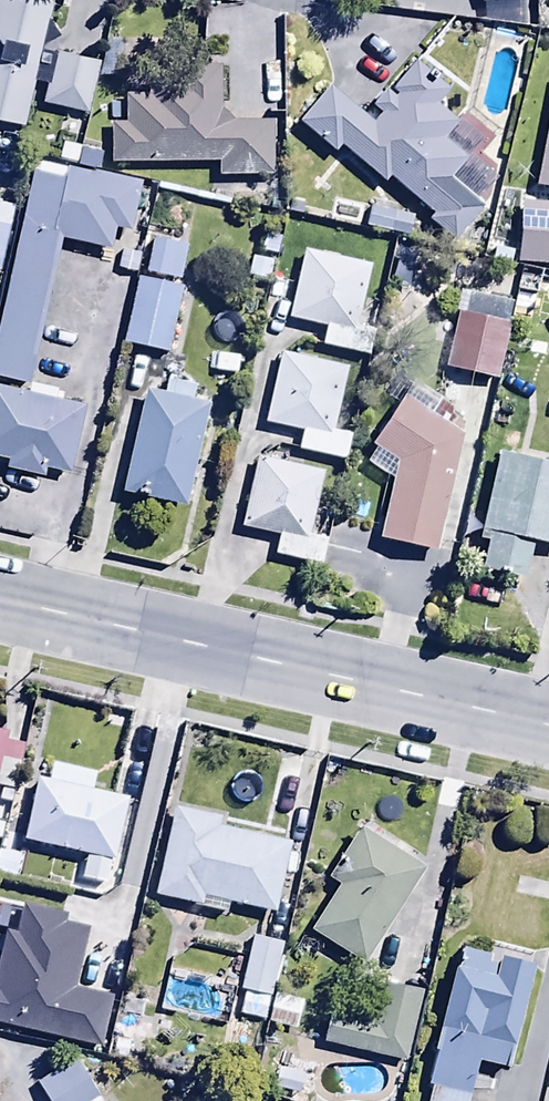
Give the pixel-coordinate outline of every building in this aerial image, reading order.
[(38,68),(51,6),(21,0),(0,0),(0,52),(1,53),(0,56),(0,127),(24,132),(34,88),(45,90),(41,110),(87,120),(98,67),(52,57),(49,70),(38,68)] [(480,11),(528,9),(527,0),(480,0),(480,11)] [(122,44),(104,43),(99,81),(120,82),(122,44)] [(332,94),(299,130),(333,162),(340,153),(383,193),(390,185),(430,221),(425,226),(453,252),(485,218),(450,186),(465,170),(461,166),(477,148),(439,112),(451,99),(418,68),(388,101),(384,97),(370,113),(380,123),(372,131),(332,94)] [(232,129),(221,118),(221,71),(147,71),(147,98),(124,98),(124,128),(111,128),(111,169),(218,170),(218,184),(271,184),(272,129),(232,129)] [(536,192),(548,195),(548,127),(536,192)] [(59,247),(108,259),(114,234),(132,238),(143,191),(35,166),(0,321),(0,384),(26,390),(59,247)] [(396,207),(370,204),(367,232),(398,236),(400,219),(395,218),(396,207)] [(520,209),(516,270),(548,272),(548,210),(520,209)] [(0,210),(0,273),(13,213),(0,210)] [(258,256),(253,255),(248,282),(269,286),(273,259),(278,260),(281,241),(261,237),(258,256)] [(190,248),(150,243),(145,280),(184,286),(190,248)] [(345,267),(347,258),(305,249),(288,326),(323,334),(320,351),(351,359),(371,273),(345,267)] [(181,291),(136,283),(123,351),(168,359),(181,291)] [(543,314),(541,319),(548,321),(548,294),(528,288),(523,308),(543,314)] [(463,321),(457,320),(443,375),(496,388),(514,309),(469,298),(463,321)] [(345,438),(335,436),(348,371),(279,356),(264,431),(301,439),(297,458),(339,467),(345,438)] [(167,386),(163,400),(145,396),(121,500),(187,515),(211,411),(191,406),(195,392),(167,386)] [(380,547),(437,559),(462,420),(412,390),(372,455),(374,457),(365,471),(391,487),(380,547)] [(27,400),(0,394),(0,464),(7,465),(5,476),(41,484),(44,474),(69,480),(84,413),(58,407),(60,398),(29,391),(27,400)] [(541,397),(537,415),(548,417),(548,398),(541,397)] [(241,535),(278,542),(274,563),(320,572),(326,544),(310,541),(323,476),(288,469),(291,457),(273,454),(271,466),(256,463),(241,535)] [(526,590),(536,550),(548,553),(548,472),(498,459),(476,548),(487,550),(480,578),(526,590)] [(12,794),(20,753),(2,749),(5,735),(0,734),(0,792),(12,794)] [(51,770),(47,787),(36,785),(22,847),(112,866),(125,804),(93,797),(96,780),(51,770)] [(175,811),(154,901),(227,918),(228,909),(275,920),(290,851),(218,834),(220,822),(175,811)] [(359,834),(328,885),(338,891),(310,938),(365,972),(425,874),(359,834)] [(65,921),(23,911),(16,941),(4,938),(0,956),(0,1019),(103,1044),(112,1004),(70,994),(84,935),(63,930),(65,921)] [(282,946),(253,939),(240,996),(243,996),(238,1021),(264,1027),(282,946)] [(217,955),(193,952),(189,978),(214,981),(217,955)] [(477,1070),(511,1077),(535,972),(461,955),(427,1100),(470,1100),(477,1070)] [(423,998),(386,988),(375,1032),(329,1020),(322,1050),(404,1070),(423,998)] [(302,1004),(273,998),(268,1028),(297,1034),(302,1004)] [(48,1100),(100,1100),(72,1057),(35,1080),(48,1100)]
